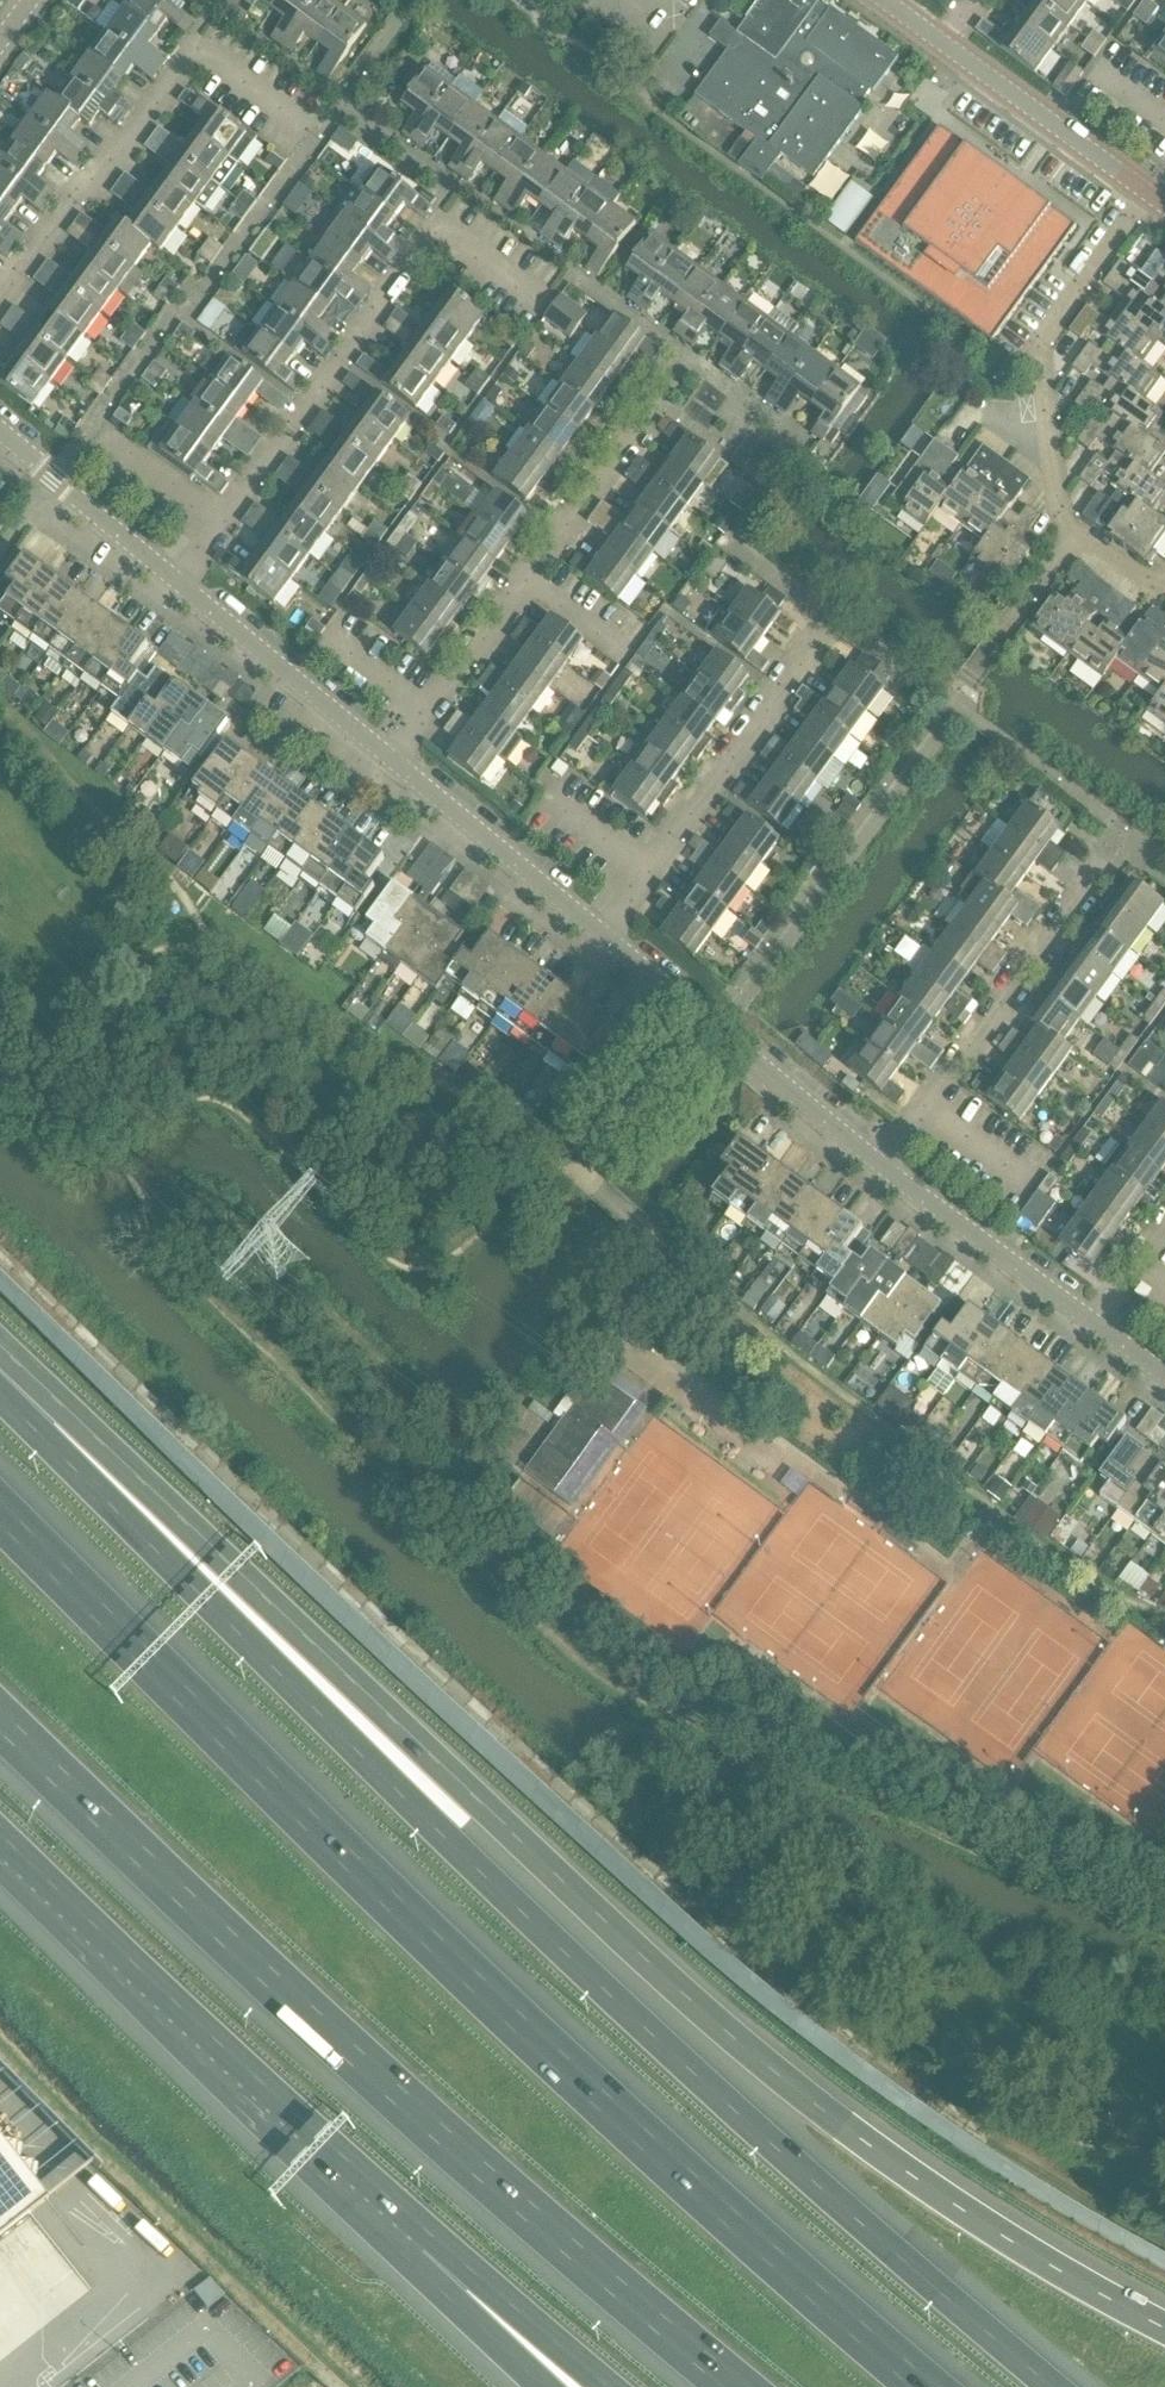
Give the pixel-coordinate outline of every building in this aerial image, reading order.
[(158,34),(167,21),(186,34),(193,23),(162,0),(130,0),(123,10),(158,34)] [(225,4),(235,11),(243,0),(229,0),(225,4)] [(278,0),(243,0),(235,11),(245,19),(259,1),(271,10),(278,0)] [(271,10),(285,20),(272,38),(281,45),(313,0),(278,0),(271,10)] [(281,45),(291,52),(305,34),(317,43),(340,13),(342,10),(329,0),(313,0),(281,45)] [(738,32),(736,35),(744,41),(734,55),(728,51),(695,96),(756,141),(739,166),(762,183),(781,155),(813,179),(864,110),(859,106),(870,90),(873,93),(898,57),(830,8),(827,12),(818,5),(819,4),(814,0),(761,0),(738,32)] [(1016,4),(1021,7),(1028,13),(1018,26),(1052,50),(1069,27),(1032,0),(1019,0),(1016,4)] [(1080,0),(1032,0),(1069,27),(1086,4),(1080,0)] [(1128,0),(1117,0),(1115,2),(1128,12),(1133,4),(1128,0)] [(1151,17),(1158,8),(1147,0),(1144,0),(1139,7),(1151,17)] [(1151,17),(1139,7),(1133,15),(1145,25),(1151,17)] [(158,34),(123,10),(106,33),(159,71),(166,60),(148,47),(158,34)] [(367,28),(342,10),(340,13),(317,43),(331,53),(318,72),(329,80),(367,28)] [(1052,50),(1018,26),(1009,39),(1002,34),(994,44),(1035,74),(1052,50)] [(1087,40),(1100,50),(1106,41),(1094,31),(1087,40)] [(90,56),(124,80),(133,67),(152,80),(159,71),(106,33),(90,56)] [(1152,54),(1164,63),(1164,36),(1152,54)] [(1100,50),(1087,40),(1081,48),(1094,58),(1100,50)] [(31,60),(23,54),(13,67),(21,74),(31,60)] [(124,80),(90,56),(73,79),(125,116),(132,107),(114,93),(124,80)] [(1070,63),(1059,79),(1053,87),(1066,97),(1083,73),(1070,63)] [(411,140),(449,88),(426,71),(401,105),(416,115),(402,134),(411,140)] [(73,79),(57,101),(56,102),(81,120),(80,121),(89,127),(100,113),(118,126),(125,116),(73,79)] [(449,88),(411,140),(422,148),(435,130),(448,139),(472,105),(449,88)] [(30,118),(82,156),(89,147),(71,133),(80,121),(81,120),(56,102),(57,101),(48,94),(30,118)] [(379,111),(386,102),(377,95),(370,104),(379,111)] [(250,137),(206,105),(198,116),(205,121),(195,134),(229,158),(239,165),(259,138),(253,134),(250,137)] [(458,174),(495,122),(472,105),(448,139),(462,149),(448,167),(458,174)] [(82,156),(30,118),(13,142),(47,166),(56,153),(75,167),(82,156)] [(495,122),(458,174),(468,182),(482,164),(494,173),(519,139),(495,122)] [(1075,228),(940,129),(856,244),(992,343),(1075,228)] [(221,189),(239,165),(229,158),(195,134),(186,147),(179,142),(171,152),(216,185),(221,189)] [(519,139),(494,173),(508,183),(495,201),(505,209),(542,156),(519,139)] [(13,142),(0,160),(0,168),(47,204),(55,193),(37,180),(47,166),(13,142)] [(266,162),(279,171),(288,159),(275,150),(266,162)] [(205,211),(221,189),(216,185),(171,152),(164,162),(171,167),(161,181),(188,201),(195,206),(196,205),(205,211)] [(565,173),(542,156),(505,209),(514,216),(528,197),(540,207),(565,173)] [(12,214),(23,199),(41,213),(47,204),(0,168),(0,205),(12,214)] [(431,207),(379,169),(361,194),(395,218),(405,204),(423,217),(431,207)] [(550,242),(589,190),(565,173),(540,207),(554,217),(541,235),(550,242)] [(306,176),(300,184),(310,192),(316,184),(306,176)] [(589,190),(550,242),(560,250),(574,231),(587,241),(611,207),(612,207),(620,196),(597,179),(589,190)] [(137,199),(178,228),(195,206),(188,201),(161,181),(152,194),(145,189),(137,199)] [(793,181),(785,193),(797,202),(806,190),(793,181)] [(361,194),(354,188),(337,211),(344,216),(396,254),(404,244),(385,231),(395,218),(361,194)] [(238,201),(251,210),(257,201),(244,192),(238,201)] [(290,198),(283,207),(297,218),(303,208),(290,198)] [(178,228),(137,199),(131,208),(138,213),(128,226),(127,228),(152,245),(161,252),(178,228)] [(251,210),(238,201),(232,209),(245,219),(251,210)] [(14,249),(22,239),(3,226),(12,214),(0,205),(0,239),(14,249)] [(636,225),(612,207),(611,207),(587,241),(600,251),(587,269),(598,277),(636,225)] [(327,240),(361,264),(371,250),(389,264),(396,254),(344,216),(337,211),(320,234),(327,240)] [(135,269),(152,245),(127,228),(128,226),(119,219),(109,234),(102,229),(94,239),(123,260),(135,269)] [(637,306),(675,253),(651,236),(626,270),(641,280),(627,298),(637,306)] [(204,247),(217,257),(224,248),(211,238),(204,247)] [(0,239),(0,254),(7,259),(14,249),(0,239)] [(94,253),(84,267),(106,284),(127,299),(144,276),(135,269),(123,260),(94,239),(87,248),(94,253)] [(310,263),(363,300),(370,290),(352,277),(361,264),(327,240),(310,263)] [(217,257),(204,247),(198,255),(211,265),(217,257)] [(1139,275),(1138,277),(1149,285),(1150,284),(1162,293),(1154,304),(1164,312),(1164,277),(1159,273),(1164,264),(1164,259),(1155,252),(1139,275)] [(675,253),(637,306),(647,313),(660,295),(673,304),(698,271),(675,253)] [(1164,330),(1164,312),(1154,304),(1162,293),(1150,284),(1149,285),(1138,277),(1139,275),(1119,262),(1102,286),(1125,302),(1117,313),(1156,342),(1164,330)] [(363,300),(310,263),(294,286),(328,310),(337,297),(356,310),(363,300)] [(61,285),(101,315),(118,292),(106,284),(84,267),(75,280),(68,275),(61,285)] [(239,267),(233,276),(245,286),(252,276),(239,267)] [(683,339),(720,287),(698,271),(673,304),(687,314),(673,332),(683,339)] [(161,287),(174,296),(180,288),(167,279),(161,287)] [(101,315),(61,285),(54,295),(61,300),(50,313),(84,338),(101,315)] [(328,310),(294,286),(277,308),(329,346),(337,336),(318,323),(328,310)] [(434,315),(468,340),(486,315),(445,286),(437,297),(444,302),(434,315)] [(174,296),(161,287),(155,296),(168,305),(174,296)] [(720,338),(744,304),(720,287),(683,339),(693,347),(706,328),(720,338)] [(222,291),(216,300),(227,308),(234,300),(222,291)] [(551,307),(578,327),(586,315),(560,296),(551,307)] [(729,373),(767,321),(744,304),(720,338),(733,348),(719,366),(729,373)] [(578,327),(551,307),(543,318),(570,338),(578,327)] [(329,346),(277,308),(260,333),(293,357),(304,343),(322,356),(329,346)] [(1156,342),(1117,313),(1109,324),(1086,308),(1068,332),(1080,341),(1088,329),(1107,342),(1099,353),(1099,354),(1112,363),(1120,351),(1140,365),(1140,364),(1156,342)] [(207,312),(198,323),(210,332),(218,321),(207,312)] [(84,338),(50,313),(41,326),(34,321),(27,331),(49,346),(68,361),(84,338)] [(468,340),(434,315),(424,328),(417,323),(410,334),(451,363),(468,340)] [(595,339),(596,340),(627,363),(637,349),(653,361),(661,350),(613,315),(595,339)] [(765,372),(790,338),(767,321),(729,373),(739,380),(753,362),(765,372)] [(183,324),(177,332),(189,342),(196,333),(183,324)] [(127,334),(140,343),(146,334),(134,325),(127,334)] [(260,333),(252,327),(243,330),(235,341),(235,350),(295,394),(303,383),(285,369),(293,357),(260,333)] [(50,384),(68,361),(49,346),(27,331),(20,341),(27,346),(17,360),(50,384)] [(500,339),(513,348),(519,340),(506,331),(500,339)] [(865,333),(854,347),(874,363),(885,347),(865,333)] [(140,343),(127,334),(121,342),(134,351),(140,343)] [(451,363),(410,334),(403,343),(410,348),(400,362),(434,386),(451,363)] [(775,407),(813,355),(790,338),(765,372),(779,381),(766,400),(775,407)] [(578,363),(626,397),(634,388),(618,376),(627,363),(596,340),(595,339),(578,363)] [(535,348),(526,342),(518,353),(527,360),(535,348)] [(1160,378),(1140,364),(1140,365),(1120,351),(1112,363),(1099,354),(1099,353),(1088,345),(1070,369),(1082,378),(1091,366),(1109,379),(1102,390),(1113,399),(1121,388),(1143,402),(1143,401),(1160,378)] [(271,388),(224,353),(213,356),(205,368),(206,377),(213,382),(246,406),(256,393),(263,399),(271,388)] [(812,405),(836,372),(813,355),(775,407),(785,414),(799,396),(812,405)] [(50,384),(17,360),(8,372),(1,367),(0,368),(0,383),(33,408),(50,384)] [(148,371),(161,380),(167,372),(154,362),(148,371)] [(434,386),(400,362),(391,375),(384,370),(376,380),(417,410),(434,386)] [(626,397),(578,363),(561,386),(594,409),(603,396),(619,407),(626,397)] [(509,367),(502,376),(514,385),(520,376),(509,367)] [(471,378),(484,388),(491,378),(478,369),(471,378)] [(94,380),(107,389),(113,380),(100,371),(94,380)] [(161,380),(148,371),(142,379),(155,389),(161,380)] [(836,372),(812,405),(825,415),(812,434),(823,441),(832,428),(847,439),(860,421),(853,416),(867,396),(860,391),(861,390),(836,372)] [(484,388),(471,378),(466,386),(478,395),(484,388)] [(107,389),(94,380),(88,388),(100,397),(107,389)] [(246,406),(213,382),(196,405),(237,434),(243,425),(236,420),(246,406)] [(1162,415),(1143,401),(1143,402),(1121,388),(1113,399),(1102,390),(1091,382),(1073,406),(1085,415),(1094,403),(1112,416),(1105,427),(1104,428),(1116,437),(1125,425),(1145,439),(1146,439),(1162,415)] [(502,392),(494,386),(485,399),(492,405),(502,392)] [(545,409),(593,444),(600,434),(584,422),(594,409),(561,386),(545,409)] [(358,418),(392,442),(410,417),(369,388),(361,399),(368,404),(358,418)] [(484,400),(477,410),(488,418),(495,408),(484,400)] [(237,434),(196,405),(178,428),(212,453),(222,439),(229,445),(237,434)] [(114,418),(126,427),(133,419),(120,409),(114,418)] [(593,444),(545,409),(528,431),(560,454),(569,442),(585,453),(593,444)] [(455,425),(442,416),(436,424),(449,434),(455,425)] [(60,427),(72,436),(78,428),(66,418),(60,427)] [(392,442),(358,418),(349,431),(342,425),(335,436),(375,465),(392,442)] [(212,453),(178,428),(178,429),(165,419),(144,447),(191,482),(195,477),(221,496),(228,485),(203,466),(212,453)] [(1164,452),(1146,439),(1145,439),(1125,425),(1116,437),(1104,428),(1105,427),(1093,419),(1076,443),(1088,452),(1096,440),(1115,453),(1107,464),(1107,465),(1119,473),(1128,462),(1148,476),(1164,452)] [(672,427),(664,438),(680,449),(670,462),(703,485),(710,491),(728,467),(720,462),(672,427)] [(560,454),(528,431),(511,454),(559,490),(566,480),(550,468),(560,454)] [(912,431),(904,443),(916,452),(924,439),(912,431)] [(325,464),(358,489),(375,465),(335,436),(328,445),(335,450),(325,464)] [(444,454),(431,444),(424,453),(437,462),(444,454)] [(947,513),(961,523),(966,516),(968,513),(989,484),(978,476),(995,454),(982,444),(960,475),(949,468),(948,467),(940,479),(951,487),(938,507),(939,508),(947,513)] [(913,471),(912,470),(889,502),(925,528),(939,508),(938,507),(951,487),(940,479),(948,467),(949,468),(957,456),(945,447),(936,459),(927,452),(913,471)] [(559,490),(511,454),(493,479),(525,502),(536,488),(552,500),(559,490)] [(1148,476),(1128,462),(1119,473),(1107,465),(1107,464),(1096,456),(1078,480),(1090,489),(1099,477),(1117,491),(1110,501),(1109,502),(1122,510),(1131,500),(1150,513),(1151,513),(1164,493),(1164,488),(1148,476)] [(703,485),(670,462),(660,476),(638,460),(631,469),(638,474),(686,509),(703,485)] [(358,489),(325,464),(315,477),(308,472),(301,482),(342,512),(358,489)] [(439,488),(439,489),(464,507),(476,492),(443,467),(432,482),(439,488)] [(629,468),(622,477),(646,496),(637,508),(644,513),(668,533),(683,513),(686,509),(638,474),(631,469),(629,468)] [(961,523),(985,540),(985,542),(998,523),(1009,531),(1018,518),(1018,517),(1007,509),(1030,478),(1017,469),(1000,492),(989,484),(968,513),(966,516),(961,523)] [(401,485),(414,494),(421,486),(408,476),(401,485)] [(342,512),(301,482),(294,492),(301,497),(291,510),(301,518),(324,536),(342,512)] [(439,488),(432,482),(420,499),(428,504),(439,489),(439,488)] [(414,494),(401,485),(395,493),(408,503),(414,494)] [(479,518),(517,546),(525,536),(518,531),(528,517),(496,493),(479,518)] [(1151,513),(1150,513),(1131,500),(1122,510),(1109,502),(1110,501),(1098,493),(1082,517),(1094,525),(1102,514),(1121,527),(1113,539),(1149,565),(1158,554),(1154,551),(1164,535),(1164,523),(1151,513)] [(637,508),(628,522),(601,503),(593,514),(652,556),(668,533),(637,508)] [(730,503),(712,527),(723,535),(741,511),(730,503)] [(1039,514),(1026,505),(1018,517),(1018,518),(1009,531),(998,523),(985,542),(985,540),(970,561),(1006,587),(1029,555),(1017,546),(1039,514)] [(275,517),(267,529),(308,559),(324,536),(301,518),(291,510),(282,522),(275,517)] [(409,514),(397,530),(404,535),(416,519),(409,514)] [(652,556),(593,514),(586,524),(612,543),(602,557),(635,580),(652,556)] [(517,546),(479,518),(462,541),(467,545),(494,564),(504,550),(511,555),(517,546)] [(367,532),(380,541),(387,532),(374,523),(367,532)] [(268,543),(257,557),(282,575),(291,582),(308,559),(267,529),(260,538),(268,543)] [(397,530),(386,545),(393,550),(404,535),(397,530)] [(380,541),(367,532),(362,540),(374,549),(380,541)] [(704,539),(696,550),(706,558),(714,546),(704,539)] [(445,564),(483,593),(492,581),(485,577),(494,564),(467,545),(462,541),(445,564)] [(8,620),(15,625),(32,602),(24,595),(43,569),(26,557),(0,592),(0,625),(3,627),(8,620)] [(274,605),(291,582),(282,575),(257,557),(249,568),(242,563),(233,575),(274,605)] [(635,580),(602,557),(594,568),(578,557),(570,568),(618,602),(635,580)] [(375,560),(363,577),(370,582),(383,565),(375,560)] [(483,593),(445,564),(427,588),(433,592),(459,611),(470,597),(477,602),(483,593)] [(938,564),(929,576),(948,589),(957,577),(938,564)] [(1032,627),(1067,652),(1078,637),(1091,620),(1091,621),(1097,613),(1085,604),(1101,582),(1078,565),(1069,576),(1080,584),(1067,603),(1055,595),(1032,627)] [(15,625),(32,638),(49,613),(42,608),(60,582),(43,569),(24,595),(32,602),(15,625)] [(333,578),(346,588),(353,578),(340,569),(333,578)] [(359,582),(353,591),(359,596),(370,582),(363,577),(359,582)] [(346,588),(333,578),(328,586),(341,595),(346,588)] [(32,638),(50,650),(67,626),(59,621),(78,595),(60,582),(42,608),(49,613),(32,638)] [(427,588),(411,611),(449,639),(458,628),(451,623),(459,611),(433,592),(427,588)] [(796,625),(748,590),(729,616),(761,640),(772,625),(788,636),(796,625)] [(50,650),(67,663),(84,639),(76,632),(94,607),(78,595),(59,621),(67,626),(50,650)] [(691,604),(680,596),(672,607),(683,615),(691,604)] [(1103,678),(1117,659),(1116,659),(1129,639),(1118,631),(1128,618),(1137,607),(1124,598),(1102,628),(1091,621),(1091,620),(1078,637),(1067,652),(1103,678)] [(67,663),(85,676),(102,652),(93,646),(112,620),(94,607),(76,632),(84,639),(67,663)] [(1164,640),(1164,633),(1157,627),(1164,617),(1164,616),(1153,607),(1139,626),(1128,618),(1118,631),(1129,639),(1116,659),(1117,659),(1139,675),(1164,640)] [(443,648),(449,639),(411,611),(394,634),(426,657),(436,643),(443,648)] [(722,611),(705,633),(761,674),(769,662),(753,651),(761,640),(729,616),(722,611)] [(525,620),(517,631),(565,666),(583,642),(550,618),(541,631),(525,620)] [(85,676),(102,689),(119,664),(111,658),(129,633),(112,620),(93,646),(102,652),(85,676)] [(307,628),(319,637),(325,629),(313,620),(307,628)] [(646,641),(654,648),(667,630),(659,624),(646,641)] [(526,651),(516,666),(546,688),(548,689),(565,666),(517,631),(510,640),(526,651)] [(120,701),(138,676),(130,671),(148,647),(129,633),(111,658),(119,664),(102,689),(120,701)] [(1162,692),(1163,692),(1164,690),(1164,640),(1139,675),(1162,692)] [(654,648),(646,641),(636,655),(644,661),(654,648)] [(186,657),(197,665),(205,653),(195,645),(186,657)] [(698,678),(736,707),(744,695),(737,690),(747,677),(716,653),(698,678)] [(834,691),(865,714),(882,691),(888,695),(898,682),(864,656),(855,669),(835,654),(828,665),(844,677),(834,691)] [(197,665),(186,657),(177,670),(188,677),(197,665)] [(483,677),(531,713),(548,689),(546,688),(516,666),(507,678),(491,666),(483,677)] [(138,676),(120,701),(111,714),(129,727),(147,703),(155,710),(174,684),(156,670),(147,683),(138,676)] [(221,682),(231,690),(240,678),(230,670),(221,682)] [(613,686),(622,692),(633,676),(625,670),(613,686)] [(598,671),(589,684),(601,693),(610,679),(598,671)] [(493,697),(482,712),(514,735),(531,713),(483,677),(477,686),(493,697)] [(680,701),(712,725),(723,710),(730,715),(736,707),(698,678),(680,701)] [(12,700),(22,687),(12,680),(3,693),(12,700)] [(231,690),(221,682),(212,695),(223,703),(231,690)] [(129,727),(146,740),(164,717),(171,722),(191,696),(174,684),(155,710),(147,703),(129,727)] [(622,692),(613,686),(602,701),(610,707),(622,692)] [(865,714),(834,691),(825,703),(803,688),(795,697),(801,701),(800,702),(848,738),(865,714)] [(41,698),(30,690),(19,704),(30,713),(41,698)] [(1163,692),(1162,692),(1149,711),(1164,723),(1164,690),(1163,692)] [(146,740),(163,753),(181,729),(190,735),(209,709),(191,696),(171,722),(164,717),(146,740)] [(712,725),(680,701),(663,725),(702,753),(710,741),(704,737),(712,725)] [(58,712),(46,702),(34,718),(47,728),(58,712)] [(800,737),(832,760),(848,738),(800,702),(794,711),(811,722),(800,737)] [(572,708),(556,730),(568,739),(585,718),(572,708)] [(190,773),(200,760),(227,722),(209,709),(190,735),(181,729),(163,753),(190,773)] [(1149,714),(1145,711),(1136,724),(1140,727),(1149,714)] [(450,723),(498,758),(499,757),(506,763),(522,741),(514,735),(482,712),(473,724),(457,712),(450,723)] [(580,732),(588,738),(599,722),(591,716),(580,732)] [(498,758),(450,723),(443,732),(459,743),(449,758),(481,781),(498,758)] [(663,725),(648,746),(647,747),(679,771),(689,757),(696,762),(702,753),(663,725)] [(65,738),(52,727),(47,734),(60,745),(65,738)] [(588,738),(580,732),(568,748),(576,753),(588,738)] [(832,760),(800,737),(791,749),(775,737),(767,749),(815,783),(832,760)] [(631,769),(630,771),(669,799),(677,787),(670,783),(679,771),(647,747),(648,746),(640,741),(623,764),(631,769)] [(208,769),(194,788),(204,795),(200,800),(216,812),(234,788),(225,781),(245,756),(226,743),(208,769)] [(556,750),(548,744),(542,753),(550,758),(556,750)] [(896,756),(886,748),(879,757),(888,765),(896,756)] [(766,784),(798,806),(815,783),(767,749),(760,757),(777,769),(766,784)] [(80,758),(78,761),(86,766),(93,758),(85,752),(80,758)] [(216,812),(234,825),(252,800),(242,794),(261,768),(245,756),(225,781),(234,788),(216,812)] [(99,763),(93,771),(102,778),(108,769),(99,763)] [(560,780),(567,770),(557,763),(550,773),(560,780)] [(234,825),(250,837),(269,812),(261,806),(279,781),(261,768),(242,794),(252,800),(234,825)] [(630,771),(613,793),(645,817),(655,803),(662,808),(669,799),(630,771)] [(250,837),(268,850),(286,826),(278,819),(296,794),(279,781),(261,806),(269,812),(250,837)] [(798,806),(766,784),(758,795),(741,784),(733,795),(782,829),(798,806)] [(1010,830),(1058,865),(1066,855),(1050,843),(1059,830),(1065,835),(1078,818),(1039,790),(1010,830)] [(268,850),(285,863),(303,839),(295,832),(313,807),(296,794),(278,819),(286,826),(268,850)] [(847,794),(841,801),(843,803),(855,812),(861,804),(847,794)] [(522,807),(513,800),(506,809),(516,816),(522,807)] [(843,803),(835,813),(848,823),(855,812),(843,803)] [(739,828),(729,842),(761,865),(779,840),(731,806),(723,816),(739,828)] [(285,863),(302,875),(320,851),(312,845),(330,819),(313,807),(295,832),(303,839),(285,863)] [(302,875),(320,888),(338,863),(330,857),(348,832),(330,819),(312,845),(320,851),(302,875)] [(993,852),(1025,876),(1036,862),(1051,874),(1058,865),(1010,830),(993,852)] [(320,888),(337,901),(355,877),(346,869),(365,845),(348,832),(330,857),(338,863),(320,888)] [(171,834),(159,850),(178,864),(190,848),(171,834)] [(697,853),(744,889),(761,865),(729,842),(720,854),(704,843),(697,853)] [(383,858),(365,845),(346,869),(355,877),(337,901),(356,915),(375,889),(366,882),(383,858)] [(203,859),(190,849),(178,865),(191,875),(203,859)] [(1025,876),(993,852),(976,876),(1034,918),(1041,908),(1016,889),(1025,876)] [(744,889),(697,853),(690,862),(706,874),(696,888),(728,911),(744,889)] [(816,867),(807,860),(799,870),(808,877),(816,867)] [(420,886),(428,875),(415,866),(408,877),(420,886)] [(968,907),(1000,930),(1010,917),(1026,928),(1034,918),(976,876),(976,877),(973,874),(961,891),(964,893),(960,900),(968,906),(968,907)] [(428,875),(420,886),(432,895),(440,884),(428,875)] [(205,876),(198,885),(209,892),(215,883),(205,876)] [(253,880),(233,907),(245,916),(265,889),(253,880)] [(1107,900),(1146,928),(1164,904),(1132,881),(1121,895),(1115,890),(1107,900)] [(366,940),(384,953),(402,928),(393,922),(411,897),(393,884),(366,921),(375,927),(366,940)] [(728,911),(696,888),(687,900),(664,884),(657,894),(663,899),(663,900),(711,935),(728,911)] [(454,911),(462,900),(450,891),(442,902),(454,911)] [(384,953),(401,966),(419,941),(411,934),(429,910),(411,897),(393,922),(402,928),(384,953)] [(462,900),(454,911),(467,920),(475,909),(462,900)] [(711,935),(663,900),(656,908),(672,920),(662,934),(694,958),(711,935)] [(1097,929),(1129,952),(1146,928),(1107,900),(1100,910),(1107,915),(1097,929)] [(951,930),(999,965),(1007,955),(991,943),(1000,930),(968,907),(951,930)] [(401,966),(418,978),(436,953),(428,947),(446,922),(429,910),(411,934),(419,941),(401,966)] [(762,920),(754,930),(763,938),(772,926),(762,920)] [(445,980),(464,954),(455,948),(464,935),(446,922),(428,947),(436,953),(418,978),(436,992),(445,980)] [(1073,947),(1112,975),(1129,952),(1097,929),(1088,941),(1081,936),(1073,947)] [(999,965),(951,930),(934,953),(934,954),(966,977),(976,963),(993,974),(999,965)] [(464,954),(445,980),(463,993),(481,968),(490,974),(508,949),(490,936),(472,960),(464,954)] [(909,967),(918,975),(917,977),(965,1012),(972,1002),(956,990),(966,977),(934,954),(934,953),(933,954),(924,947),(909,967)] [(1063,975),(1096,998),(1112,975),(1073,947),(1066,956),(1073,961),(1063,975)] [(463,993),(480,1005),(499,981),(507,987),(525,962),(508,949),(490,974),(481,968),(463,993)] [(480,1005),(498,1018),(516,993),(524,1000),(543,975),(525,962),(507,987),(499,981),(480,1005)] [(498,1018),(515,1031),(533,1006),(542,1012),(560,987),(543,975),(524,1000),(516,993),(498,1018)] [(1040,993),(1079,1021),(1096,998),(1063,975),(1054,987),(1047,982),(1040,993)] [(900,1000),(932,1024),(942,1010),(958,1021),(965,1012),(917,977),(900,1000)] [(515,1031),(532,1043),(550,1019),(559,1025),(577,1000),(560,987),(542,1012),(533,1006),(515,1031)] [(1160,1011),(1164,1004),(1164,989),(1153,1005),(1160,1011)] [(840,992),(833,1003),(840,1008),(848,997),(840,992)] [(1079,1021),(1040,993),(1033,1002),(1040,1007),(1029,1022),(1039,1029),(1039,1028),(1061,1045),(1062,1043),(1079,1021)] [(532,1043),(549,1056),(568,1031),(576,1038),(595,1013),(577,1000),(559,1025),(550,1019),(532,1043)] [(932,1024),(900,1000),(883,1023),(937,1062),(945,1051),(923,1036),(932,1024)] [(1160,1011),(1153,1005),(1142,1020),(1149,1025),(1160,1011)] [(549,1056),(567,1069),(585,1044),(594,1050),(612,1025),(595,1013),(576,1038),(568,1031),(549,1056)] [(393,1014),(385,1025),(402,1037),(403,1036),(410,1026),(393,1014)] [(429,1036),(412,1023),(410,1026),(403,1036),(420,1049),(429,1036)] [(937,1062),(883,1023),(866,1046),(898,1070),(908,1056),(931,1071),(937,1062)] [(456,1037),(441,1025),(427,1043),(442,1054),(456,1037)] [(602,1058),(611,1064),(630,1039),(612,1025),(594,1050),(585,1044),(567,1069),(585,1082),(602,1058)] [(1006,1040),(1054,1075),(1072,1050),(1062,1043),(1061,1045),(1039,1028),(1039,1029),(1030,1041),(1013,1029),(1006,1040)] [(1119,1051),(1127,1056),(1138,1040),(1131,1035),(1119,1051)] [(1005,1075),(1037,1099),(1054,1075),(1006,1040),(999,1049),(1015,1061),(1005,1075)] [(889,1082),(898,1070),(866,1046),(849,1069),(897,1104),(905,1094),(889,1082)] [(462,1057),(449,1047),(440,1058),(454,1068),(462,1057)] [(1127,1056),(1119,1051),(1108,1066),(1116,1072),(1127,1056)] [(1138,1057),(1131,1068),(1144,1077),(1151,1067),(1138,1057)] [(470,1069),(464,1076),(475,1084),(481,1074),(474,1068),(470,1069)] [(1037,1099),(1005,1075),(996,1087),(979,1076),(971,1087),(1020,1122),(1037,1099)] [(848,1076),(842,1084),(854,1093),(860,1085),(848,1076)] [(492,1081),(485,1091),(493,1097),(500,1087),(492,1081)] [(1106,1098),(1113,1104),(1125,1088),(1118,1083),(1106,1098)] [(502,1092),(496,1100),(510,1110),(516,1102),(502,1092)] [(1113,1104),(1106,1098),(1095,1114),(1102,1119),(1113,1104)] [(1145,1127),(1148,1129),(1164,1142),(1164,1105),(1163,1103),(1145,1127)] [(1148,1129),(1145,1127),(1128,1149),(1128,1150),(1160,1174),(1164,1166),(1164,1142),(1148,1129)] [(1091,1134),(1084,1129),(1072,1145),(1080,1150),(1091,1134)] [(713,1194),(730,1207),(748,1184),(739,1177),(757,1151),(740,1138),(721,1165),(730,1171),(713,1194)] [(1102,1166),(1111,1172),(1150,1202),(1156,1206),(1164,1196),(1151,1186),(1160,1174),(1128,1150),(1128,1149),(1119,1143),(1102,1166)] [(1068,1165),(1080,1150),(1072,1145),(1061,1160),(1068,1165)] [(775,1164),(757,1151),(739,1177),(748,1184),(730,1207),(748,1219),(765,1197),(756,1189),(775,1164)] [(792,1177),(775,1164),(756,1189),(765,1197),(748,1219),(765,1232),(783,1210),(773,1202),(792,1177)] [(1150,1202),(1111,1172),(1094,1196),(1126,1219),(1136,1206),(1143,1211),(1150,1202)] [(1050,1174),(1037,1190),(1045,1196),(1046,1195),(1057,1180),(1050,1174)] [(810,1190),(792,1177),(773,1202),(783,1210),(765,1232),(783,1245),(800,1222),(791,1216),(810,1190)] [(827,1202),(810,1190),(791,1216),(800,1222),(783,1245),(800,1258),(818,1234),(809,1228),(827,1202)] [(1037,1190),(1026,1205),(1020,1213),(1037,1227),(1056,1203),(1046,1195),(1045,1196),(1037,1190)] [(1094,1196),(1076,1219),(1115,1248),(1123,1237),(1117,1232),(1126,1219),(1094,1196)] [(800,1258),(817,1271),(835,1247),(826,1241),(845,1216),(845,1215),(827,1202),(809,1228),(818,1234),(800,1258)] [(817,1271),(834,1283),(853,1258),(845,1253),(863,1228),(845,1216),(826,1241),(835,1247),(817,1271)] [(1109,1257),(1115,1248),(1076,1219),(1059,1242),(1091,1266),(1102,1251),(1109,1257)] [(899,1240),(910,1248),(920,1234),(909,1227),(899,1240)] [(910,1248),(899,1240),(890,1252),(901,1259),(910,1248)] [(934,1265),(945,1273),(955,1260),(944,1252),(934,1265)] [(853,1258),(834,1283),(826,1295),(844,1309),(862,1285),(870,1291),(888,1266),(870,1253),(861,1265),(853,1258)] [(945,1273),(934,1265),(925,1277),(936,1285),(945,1273)] [(844,1309),(861,1322),(880,1298),(887,1303),(906,1279),(888,1266),(870,1291),(862,1285),(844,1309)] [(861,1322),(879,1335),(897,1310),(905,1317),(923,1292),(906,1279),(887,1303),(880,1298),(861,1322)] [(761,1280),(747,1299),(758,1307),(772,1287),(761,1280)] [(1141,1283),(1134,1292),(1144,1299),(1150,1290),(1141,1283)] [(941,1305),(923,1292),(905,1317),(897,1310),(879,1335),(897,1348),(906,1336),(914,1342),(941,1305)] [(787,1307),(773,1297),(761,1312),(775,1322),(787,1307)] [(923,1349),(941,1362),(959,1337),(967,1343),(986,1318),(968,1306),(951,1329),(943,1323),(923,1349)] [(967,1343),(959,1337),(941,1362),(925,1384),(943,1397),(958,1375),(976,1350),(985,1356),(1003,1331),(986,1318),(967,1343)] [(958,1375),(976,1387),(994,1363),(1002,1369),(1021,1344),(1003,1331),(985,1356),(976,1350),(958,1375)] [(976,1387),(994,1401),(1012,1376),(1019,1382),(1038,1357),(1021,1344),(1002,1369),(994,1363),(976,1387)] [(994,1401),(1011,1413),(1028,1389),(1037,1395),(1056,1370),(1038,1357),(1019,1382),(1012,1376),(994,1401)] [(1011,1413),(1029,1426),(1046,1401),(1054,1407),(1072,1382),(1056,1370),(1037,1395),(1028,1389),(1011,1413)] [(596,1374),(579,1397),(571,1392),(554,1415),(562,1421),(543,1447),(524,1473),(553,1494),(602,1427),(612,1435),(636,1403),(609,1384),(596,1374)] [(609,1384),(637,1404),(644,1394),(617,1374),(609,1384)] [(1029,1426),(1046,1439),(1064,1414),(1071,1420),(1090,1395),(1072,1382),(1054,1407),(1046,1401),(1029,1426)] [(884,1393),(875,1405),(897,1421),(906,1409),(884,1393)] [(1046,1439),(1063,1451),(1080,1426),(1088,1432),(1107,1407),(1090,1395),(1071,1420),(1064,1414),(1046,1439)] [(637,1404),(636,1403),(612,1435),(602,1427),(553,1494),(575,1509),(646,1410),(637,1404)] [(1125,1420),(1107,1407),(1088,1432),(1080,1426),(1063,1451),(1081,1464),(1098,1440),(1107,1446),(1125,1420)] [(908,1414),(901,1423),(915,1434),(922,1424),(908,1414)] [(1164,1434),(1164,1415),(1156,1427),(1164,1434)] [(925,1427),(918,1436),(933,1447),(940,1438),(925,1427)] [(1156,1427),(1147,1439),(1158,1447),(1164,1437),(1164,1434),(1156,1427)] [(1099,1496),(1117,1509),(1135,1485),(1126,1478),(1145,1453),(1127,1440),(1100,1476),(1109,1483),(1099,1496)] [(949,1447),(943,1455),(951,1460),(956,1453),(949,1447)] [(1162,1465),(1145,1453),(1126,1478),(1135,1485),(1117,1509),(1135,1522),(1152,1498),(1143,1491),(1162,1465)] [(957,1456),(953,1462),(965,1471),(969,1465),(957,1456)] [(1162,1465),(1143,1491),(1152,1498),(1135,1522),(1153,1534),(1164,1517),(1164,1507),(1161,1504),(1164,1498),(1164,1467),(1162,1465)] [(980,1467),(973,1477),(983,1485),(990,1475),(980,1467)] [(798,1497),(809,1483),(792,1470),(782,1485),(798,1497)] [(989,1489),(987,1491),(1000,1501),(1011,1487),(998,1477),(989,1489)] [(1023,1490),(1023,1491),(1030,1496),(1036,1488),(1029,1482),(1023,1490)] [(1061,1516),(1037,1499),(1021,1522),(1045,1540),(1046,1538),(1054,1526),(1061,1516)] [(1153,1534),(1164,1543),(1164,1517),(1153,1534)] [(1079,1543),(1071,1554),(1080,1561),(1089,1549),(1079,1543)] [(1117,1568),(1106,1560),(1099,1568),(1110,1577),(1117,1568)] [(1147,1579),(1140,1590),(1152,1596),(1160,1586),(1147,1579)] [(1163,1593),(1156,1605),(1164,1609),(1164,1595),(1163,1593)] [(45,2202),(31,2185),(32,2165),(15,2163),(17,2145),(0,2143),(0,2238),(45,2202)]
